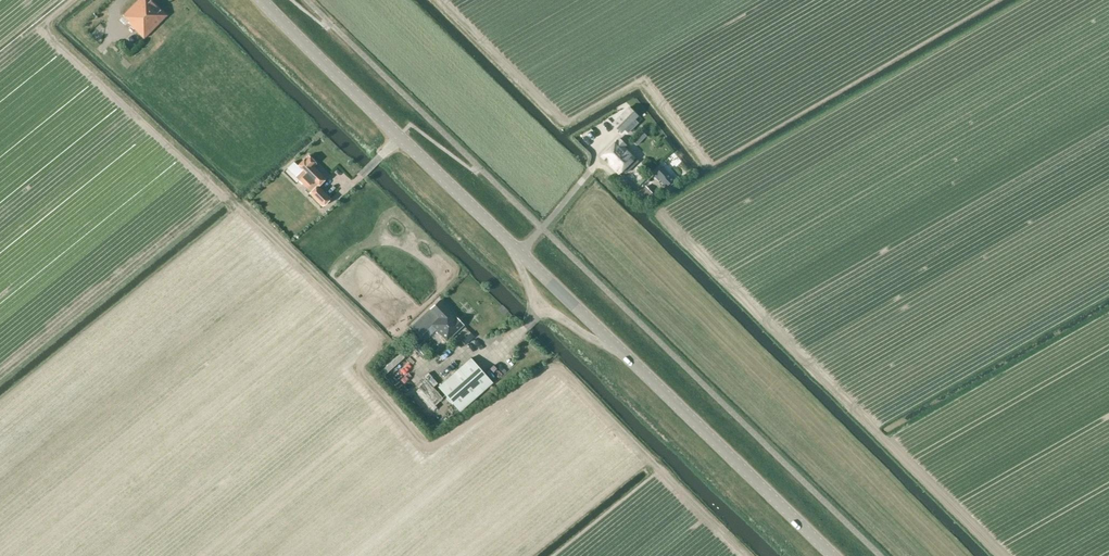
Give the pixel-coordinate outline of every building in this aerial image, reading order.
[(128,23),(144,38),(168,15),(153,0),(137,0),(123,15),(129,21),(128,23)] [(637,116),(629,107),(613,123),(621,132),(624,129),(628,133),(638,123),(634,119),(637,116)] [(642,130),(632,140),(637,144),(646,135),(642,130)] [(619,137),(605,152),(601,156),(619,173),(623,169),(626,172),(634,164),(631,161),(634,157),(624,147),(627,144),(619,137)] [(311,192),(309,194),(312,197),(322,206),(331,198),(319,186),(325,179),(312,166),(315,163),(308,155),(297,165),(302,170),(296,177),(311,192)] [(663,166),(653,176),(658,181),(659,180),(667,188),(669,186),(670,186),(677,181),(663,166)] [(639,193),(636,196),(642,202),(644,200),(647,203),(655,196),(647,188),(640,195),(639,193)] [(439,300),(412,326),(421,335),(432,325),(446,339),(447,341),(464,325),(456,317),(455,318),(452,314),(439,300)] [(471,331),(462,339),(466,343),(474,336),(471,331)] [(427,356),(433,352),(424,342),(419,346),(427,356)] [(389,375),(410,355),(406,351),(385,370),(389,375)] [(471,357),(439,386),(461,411),(493,382),(471,357)] [(458,358),(445,369),(449,373),(462,362),(458,358)] [(416,362),(394,381),(399,386),(421,367),(416,362)] [(403,381),(406,387),(427,374),(423,368),(403,381)]
